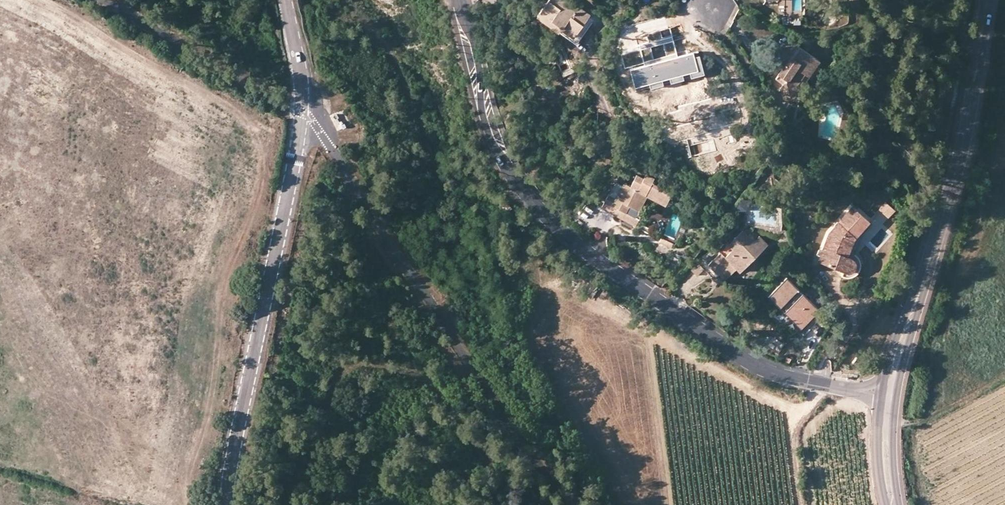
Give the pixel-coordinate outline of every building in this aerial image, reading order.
[(537,16),(560,31),(563,27),(574,36),(589,16),(590,14),(577,4),(574,9),(562,0),(548,0),(537,16)] [(574,9),(577,4),(571,0),(562,0),(574,9)] [(860,6),(859,0),(847,0),(848,9),(860,6)] [(563,27),(560,31),(577,44),(594,20),(589,16),(574,36),(563,27)] [(795,67),(806,51),(796,44),(780,47),(784,67),(787,62),(795,67)] [(708,80),(711,85),(716,83),(696,54),(692,56),(688,56),(686,56),(682,55),(678,52),(674,49),(667,54),(670,58),(666,61),(655,70),(651,74),(668,87),(672,79),(695,83),(695,86),(708,80)] [(655,70),(666,61),(655,51),(644,59),(655,70)] [(785,80),(795,87),(805,73),(815,58),(806,51),(795,67),(787,62),(784,67),(776,78),(783,84),(785,80)] [(815,58),(805,73),(810,77),(820,61),(815,58)] [(672,79),(668,87),(672,91),(676,93),(680,95),(684,95),(688,95),(692,94),(699,90),(711,85),(708,80),(695,86),(695,83),(672,79)] [(779,90),(789,97),(795,87),(785,80),(783,84),(779,90)] [(331,113),(336,128),(350,123),(344,108),(331,113)] [(624,212),(620,218),(635,226),(643,213),(639,210),(646,197),(648,194),(666,203),(672,194),(652,183),(654,179),(646,175),(644,179),(637,175),(631,186),(623,182),(617,194),(613,192),(611,196),(622,202),(618,210),(624,212)] [(622,202),(611,196),(608,194),(601,208),(620,218),(624,212),(618,210),(622,202)] [(648,194),(646,197),(665,206),(666,203),(648,194)] [(513,207),(507,199),(501,203),(507,211),(513,207)] [(879,209),(889,217),(896,209),(885,201),(879,209)] [(828,234),(818,261),(843,271),(841,275),(846,276),(850,276),(853,275),(856,274),(858,272),(859,270),(860,267),(861,264),(861,260),(860,257),(858,255),(855,253),(853,252),(850,251),(854,239),(870,221),(853,207),(828,234)] [(850,251),(853,252),(854,248),(857,248),(860,241),(857,241),(872,224),(870,221),(854,239),(850,251)] [(723,270),(730,276),(737,269),(740,272),(762,249),(754,242),(757,239),(750,233),(748,235),(743,230),(729,244),(726,242),(719,250),(721,252),(705,269),(714,278),(718,275),(723,270)] [(656,242),(667,248),(669,243),(659,237),(656,242)] [(721,252),(719,250),(715,246),(699,263),(705,269),(721,252)] [(723,270),(718,275),(725,281),(730,276),(723,270)] [(768,297),(801,328),(819,310),(787,277),(768,297)]
